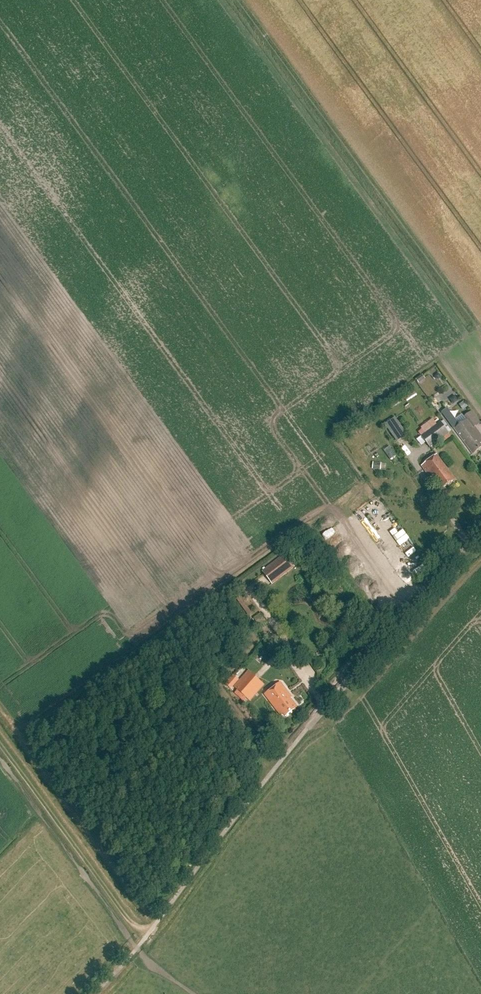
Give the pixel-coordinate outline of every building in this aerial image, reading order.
[(419,384),(425,379),(422,375),(416,379),(419,384)] [(463,411),(468,407),(464,402),(459,405),(463,411)] [(476,427),(480,423),(472,411),(465,417),(467,420),(460,426),(447,409),(442,413),(473,455),(480,448),(480,434),(476,427)] [(402,428),(395,418),(385,425),(392,434),(402,428)] [(431,449),(449,436),(441,424),(438,426),(433,420),(421,428),(426,435),(422,437),(431,449)] [(346,441),(350,447),(368,435),(363,429),(346,441)] [(444,490),(455,482),(438,457),(422,468),(431,480),(434,477),(444,490)] [(263,571),(272,584),(294,567),(285,555),(263,571)] [(256,622),(263,617),(260,613),(253,618),(256,622)] [(249,671),(240,680),(234,687),(250,701),(265,685),(249,671)] [(231,689),(234,687),(240,680),(235,676),(227,685),(231,689)] [(285,716),(297,707),(290,699),(292,698),(281,683),(265,695),(281,716),(284,714),(285,716)]
